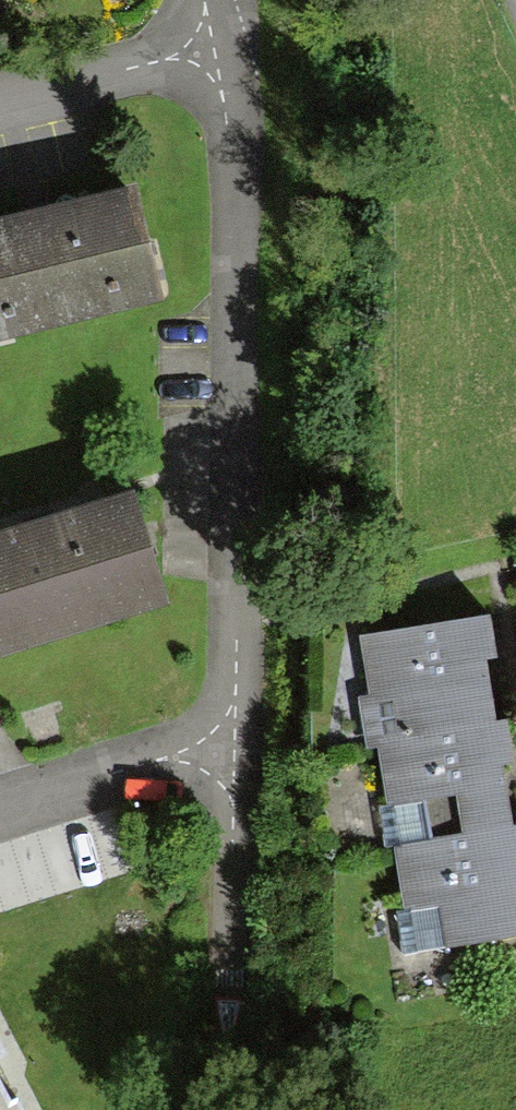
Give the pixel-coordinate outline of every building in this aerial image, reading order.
[(0,216),(0,324),(146,294),(123,190),(0,216)] [(0,532),(0,643),(154,597),(124,496),(0,532)] [(353,621),(371,722),(497,700),(486,639),(501,636),(494,596),(353,621)] [(429,829),(511,814),(499,748),(515,745),(515,706),(514,697),(497,700),(371,722),(384,793),(422,787),(429,829)] [(511,814),(429,829),(389,836),(401,898),(436,892),(443,932),(515,919),(515,813),(511,814)]
